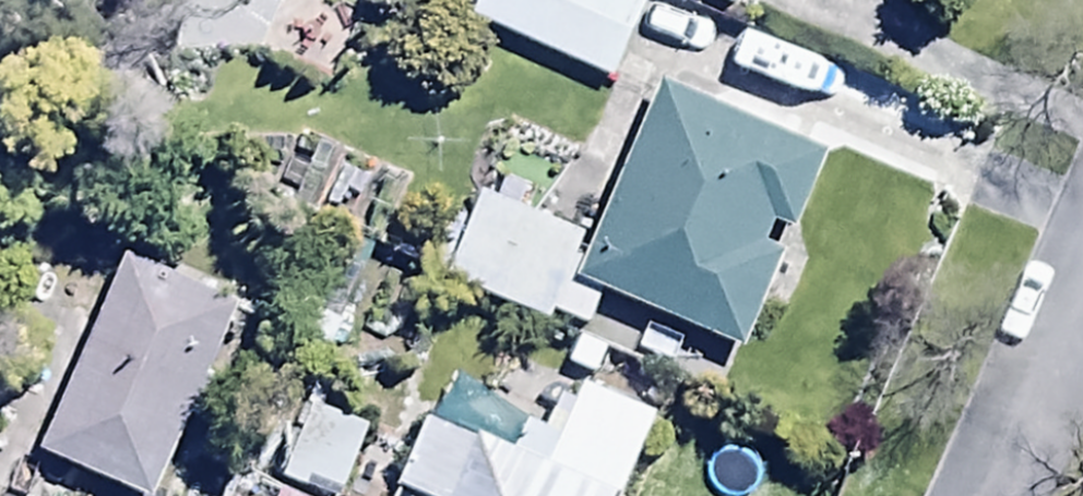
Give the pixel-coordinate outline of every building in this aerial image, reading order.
[(477,30),(617,91),(655,4),(647,0),(490,0),(477,30)] [(736,22),(746,0),(685,0),(736,22)] [(668,95),(596,253),(489,204),(451,289),(556,337),(560,328),(587,340),(603,304),(746,369),(770,316),(783,322),(812,257),(800,251),(836,171),(668,95)] [(239,319),(130,275),(49,471),(109,495),(165,495),(239,319)] [(574,495),(630,495),(660,426),(589,394),(550,480),(554,487),(574,495)] [(262,477),(298,495),(358,495),(384,446),(301,403),(262,477)] [(550,480),(548,484),(432,432),(403,495),(574,495),(554,487),(550,480)]
